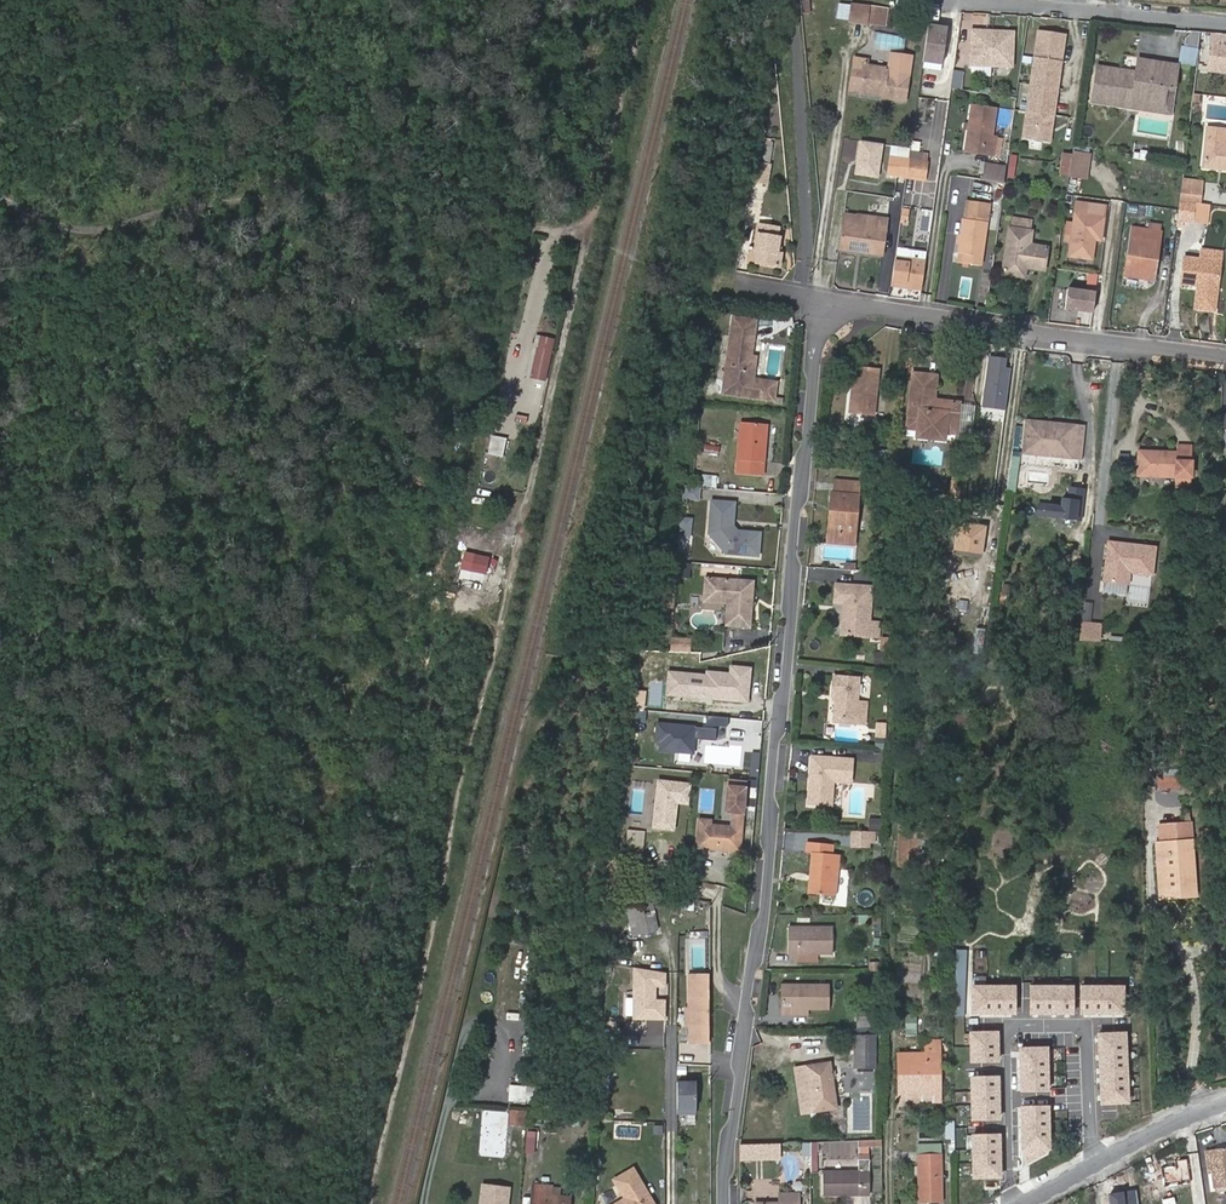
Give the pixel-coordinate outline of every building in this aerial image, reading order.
[(848,21),(849,5),(838,3),(837,20),(848,21)] [(867,24),(869,5),(852,3),(849,22),(867,24)] [(877,5),(869,5),(867,24),(874,26),(877,5)] [(946,29),(927,26),(922,62),(942,64),(946,29)] [(993,30),(972,28),(969,64),(990,66),(993,30)] [(1014,32),(993,30),(990,66),(1011,67),(1014,32)] [(1068,35),(1037,30),(1022,139),(1053,143),(1068,35)] [(873,48),(905,52),(906,36),(875,32),(873,48)] [(1213,33),(1212,45),(1225,47),(1225,34),(1213,33)] [(1212,45),(1209,66),(1225,68),(1225,47),(1212,45)] [(890,53),(887,69),(886,75),(892,75),(895,54),(890,53)] [(850,90),(861,92),(862,88),(883,92),(883,95),(883,98),(905,101),(911,56),(895,54),(892,75),(886,75),(887,69),(864,65),(864,60),(856,58),(850,90)] [(1137,103),(1143,60),(1138,59),(1136,72),(1136,76),(1131,75),(1132,71),(1097,67),(1092,102),(1127,107),(1128,101),(1137,103)] [(1178,65),(1143,60),(1137,103),(1162,106),(1165,86),(1174,88),(1178,65)] [(955,70),(951,88),(962,90),(965,72),(955,70)] [(1137,103),(1136,109),(1170,113),(1174,88),(1165,86),(1162,106),(1137,103)] [(994,155),(996,138),(992,137),(996,110),(974,107),(967,151),(994,155)] [(1204,167),(1225,169),(1225,145),(1224,145),(1225,130),(1225,128),(1209,126),(1204,167)] [(1002,138),(996,138),(994,155),(999,156),(1002,138)] [(884,143),(858,140),(854,176),(879,179),(884,143)] [(927,154),(892,148),(889,174),(924,180),(927,154)] [(1073,152),(1069,176),(1087,179),(1090,154),(1073,152)] [(1011,155),(1007,176),(1013,178),(1017,156),(1011,155)] [(772,166),(757,164),(754,181),(769,184),(772,166)] [(989,165),(987,180),(1005,182),(1007,167),(989,165)] [(1201,190),(1181,188),(1180,201),(1199,204),(1201,190)] [(967,201),(958,252),(965,253),(964,263),(981,266),(990,205),(967,201)] [(1199,204),(1180,201),(1177,227),(1181,227),(1181,223),(1192,225),(1193,222),(1208,224),(1210,205),(1199,204)] [(1078,203),(1075,224),(1072,242),(1070,256),(1093,259),(1096,240),(1101,240),(1104,217),(1100,216),(1102,206),(1078,203)] [(909,211),(901,210),(900,221),(907,222),(909,211)] [(844,214),(839,248),(881,254),(885,229),(854,224),(855,216),(844,214)] [(887,221),(855,216),(854,224),(885,229),(887,221)] [(1011,217),(1010,228),(1032,231),(1033,220),(1011,217)] [(1072,242),(1075,224),(1068,223),(1065,241),(1072,242)] [(1149,231),(1161,233),(1163,225),(1150,223),(1149,231)] [(779,265),(781,255),(777,255),(778,249),(781,238),(777,238),(779,229),(761,226),(757,251),(759,252),(757,263),(776,267),(779,265)] [(1003,274),(1014,275),(1016,266),(1027,268),(1044,270),(1047,248),(1030,245),(1032,231),(1010,228),(1003,274)] [(1125,276),(1147,279),(1150,258),(1157,260),(1161,233),(1149,231),(1133,228),(1125,276)] [(1185,257),(1182,284),(1203,287),(1200,309),(1215,311),(1222,251),(1201,249),(1200,259),(1185,257)] [(890,285),(922,290),(926,263),(894,258),(890,285)] [(1150,258),(1147,279),(1154,280),(1157,260),(1150,258)] [(1016,266),(1014,275),(1025,277),(1027,268),(1016,266)] [(1085,291),(1095,293),(1098,275),(1087,274),(1085,291)] [(1092,313),(1095,293),(1085,291),(1068,289),(1065,309),(1092,313)] [(1056,297),(1054,302),(1060,305),(1062,300),(1056,297)] [(754,381),(757,358),(753,357),(758,321),(734,317),(723,394),(773,401),(775,385),(754,381)] [(529,378),(545,381),(555,339),(539,335),(529,378)] [(1005,412),(1012,361),(991,358),(984,409),(1005,412)] [(850,412),(874,414),(878,370),(854,367),(850,412)] [(917,427),(916,432),(919,436),(925,436),(930,433),(944,435),(945,430),(956,431),(959,405),(943,403),(942,408),(933,407),(934,402),(936,384),(930,383),(931,378),(912,376),(907,426),(917,427)] [(513,421),(526,424),(527,417),(514,414),(513,421)] [(1025,420),(1022,455),(1081,460),(1084,425),(1025,420)] [(737,473),(762,475),(766,425),(741,423),(737,473)] [(916,432),(915,441),(943,443),(944,435),(930,433),(925,436),(919,436),(916,432)] [(490,435),(487,454),(503,457),(506,438),(490,435)] [(1139,452),(1139,477),(1175,478),(1174,488),(1190,488),(1191,445),(1178,445),(1178,453),(1139,452)] [(698,487),(714,487),(714,474),(698,474),(698,487)] [(833,534),(856,536),(860,482),(836,480),(835,493),(832,493),(830,506),(835,506),(833,534)] [(683,485),(682,500),(700,501),(701,487),(683,485)] [(759,555),(761,531),(738,528),(731,519),(735,516),(736,500),(712,498),(709,531),(726,552),(759,555)] [(855,545),(856,536),(833,534),(835,506),(830,506),(828,543),(855,545)] [(692,560),(693,517),(678,517),(677,560),(692,560)] [(987,524),(957,521),(953,551),(984,554),(987,524)] [(1148,574),(1151,547),(1104,542),(1100,581),(1124,584),(1125,572),(1148,574)] [(712,572),(706,572),(704,597),(728,599),(729,591),(711,589),(712,572)] [(755,576),(712,572),(711,589),(729,591),(728,599),(726,621),(751,623),(755,576)] [(873,586),(838,584),(836,601),(845,602),(843,632),(870,634),(873,586)] [(689,623),(673,622),(672,634),(687,635),(689,623)] [(1081,623),(1079,639),(1098,641),(1100,624),(1081,623)] [(667,671),(665,695),(749,703),(753,667),(730,664),(729,672),(705,670),(704,675),(667,671)] [(836,674),(834,694),(837,695),(836,715),(857,716),(856,721),(867,722),(868,700),(858,699),(860,675),(836,674)] [(955,724),(968,725),(970,708),(957,707),(955,724)] [(717,727),(656,722),(654,743),(659,743),(659,752),(695,755),(697,738),(716,740),(717,727)] [(885,723),(875,723),(875,745),(885,745),(885,723)] [(703,745),(703,765),(741,766),(742,746),(703,745)] [(810,793),(832,795),(834,777),(852,778),(854,756),(813,753),(812,774),(815,774),(814,783),(811,783),(810,793)] [(691,782),(657,779),(652,829),(675,831),(678,805),(689,806),(691,782)] [(727,780),(726,787),(745,789),(745,782),(727,780)] [(745,789),(726,787),(724,811),(732,812),(731,827),(711,825),(711,820),(699,819),(697,847),(739,850),(745,789)] [(832,802),(832,795),(810,793),(810,800),(832,802)] [(869,818),(869,827),(872,827),(882,828),(883,818),(869,818)] [(920,824),(900,824),(900,866),(928,866),(929,829),(926,829),(926,820),(920,820),(920,824)] [(1161,842),(1158,842),(1160,897),(1195,895),(1190,824),(1160,826),(1161,842)] [(869,827),(857,827),(856,844),(871,845),(872,827),(869,827)] [(644,832),(628,830),(625,858),(641,860),(644,832)] [(813,851),(811,872),(813,873),(813,879),(810,878),(809,889),(836,892),(840,853),(833,852),(834,842),(808,840),(807,850),(813,851)] [(652,902),(626,908),(633,935),(658,929),(652,902)] [(868,924),(881,923),(881,915),(867,916),(868,924)] [(789,927),(789,953),(798,953),(812,953),(817,953),(833,953),(833,927),(789,927)] [(621,928),(615,930),(617,940),(624,939),(621,928)] [(812,953),(798,953),(798,962),(817,962),(817,953),(812,953)] [(481,975),(491,977),(493,968),(482,966),(481,975)] [(634,967),(632,1020),(666,1021),(667,1000),(657,1000),(657,988),(667,988),(667,973),(634,967)] [(691,1043),(709,1043),(709,974),(691,974),(691,1026),(691,1043)] [(783,985),(783,1008),(809,1008),(829,1008),(829,985),(783,985)] [(1013,1013),(1014,986),(971,986),(971,1013),(1013,1013)] [(1072,1013),(1072,986),(1029,986),(1029,1013),(1072,1013)] [(1124,1013),(1124,986),(1082,986),(1082,1013),(1124,1013)] [(917,1014),(904,1014),(905,1036),(917,1036),(917,1014)] [(997,1061),(996,1032),(970,1033),(970,1061),(997,1061)] [(1129,1101),(1126,1032),(1100,1033),(1102,1103),(1129,1101)] [(855,1066),(875,1067),(875,1036),(856,1036),(855,1066)] [(901,1096),(939,1095),(939,1042),(926,1042),(926,1054),(901,1055),(901,1096)] [(1047,1090),(1046,1048),(1019,1048),(1020,1091),(1047,1090)] [(830,1062),(795,1067),(803,1113),(837,1107),(830,1062)] [(998,1119),(997,1077),(971,1077),(971,1119),(998,1119)] [(508,1101),(525,1102),(526,1085),(509,1084),(508,1101)] [(939,1103),(939,1095),(901,1096),(901,1106),(918,1106),(918,1103),(939,1103)] [(750,1102),(749,1111),(768,1114),(769,1105),(750,1102)] [(1048,1152),(1047,1106),(1020,1107),(1022,1165),(1048,1152)] [(508,1109),(507,1126),(525,1127),(526,1110),(508,1109)] [(946,1134),(954,1135),(954,1121),(946,1121),(946,1134)] [(535,1132),(528,1130),(527,1148),(534,1148),(535,1132)] [(999,1177),(998,1135),(972,1135),(972,1177),(999,1177)] [(882,1139),(858,1140),(858,1147),(882,1145),(882,1139)] [(800,1155),(811,1155),(811,1142),(799,1143),(800,1155)] [(513,1157),(513,1147),(485,1145),(484,1155),(513,1157)] [(741,1145),(741,1153),(761,1153),(761,1145),(741,1145)] [(1210,1151),(1213,1173),(1215,1188),(1225,1186),(1225,1148),(1210,1151)] [(1208,1174),(1213,1173),(1210,1151),(1205,1152),(1208,1174)] [(823,1171),(823,1195),(870,1194),(869,1153),(859,1153),(859,1171),(823,1171)] [(941,1154),(919,1154),(919,1202),(942,1202),(941,1154)] [(614,1203),(652,1203),(633,1170),(615,1181),(625,1198),(614,1203)] [(512,1188),(481,1184),(478,1203),(510,1203),(512,1188)] [(559,1195),(552,1194),(552,1187),(553,1184),(533,1184),(532,1203),(571,1203),(571,1199),(559,1199),(559,1195)] [(799,1192),(779,1193),(779,1202),(755,1202),(755,1203),(800,1203),(799,1192)]
